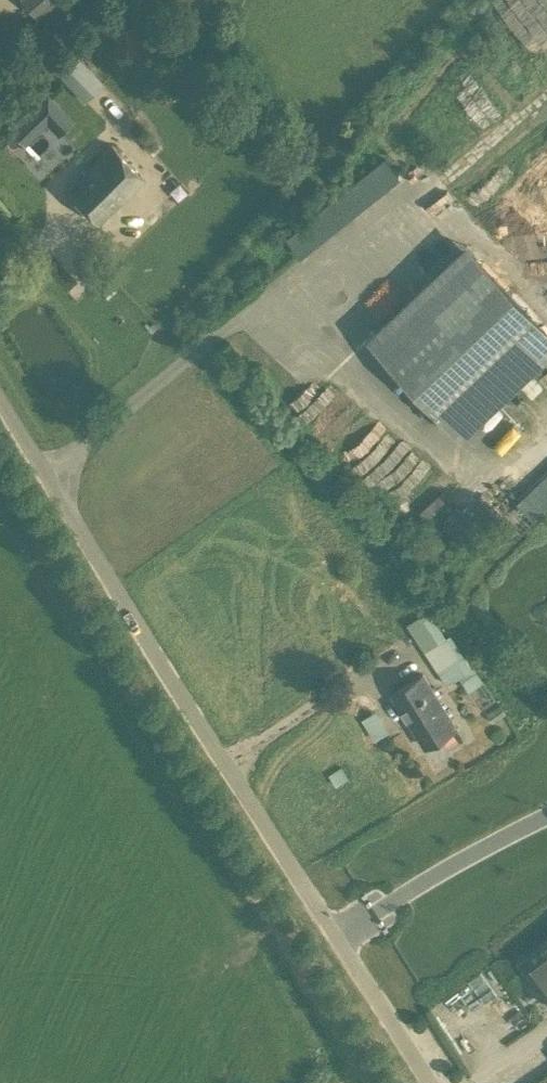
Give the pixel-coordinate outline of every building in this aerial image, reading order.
[(35,17),(54,0),(20,0),(35,17)] [(85,100),(102,82),(79,59),(61,76),(85,100)] [(31,107),(46,123),(58,135),(74,120),(47,92),(31,107)] [(111,144),(66,189),(98,221),(121,198),(122,199),(143,177),(111,144)] [(286,239),(301,258),(403,178),(388,159),(286,239)] [(463,430),(546,350),(546,328),(468,245),(373,335),(463,430)] [(546,507),(546,468),(515,498),(535,518),(546,507)] [(456,506),(441,522),(474,553),(493,532),(477,516),(472,522),(456,506)] [(420,614),(408,622),(449,684),(459,677),(474,667),(451,632),(446,635),(429,608),(420,614)] [(468,691),(483,680),(474,667),(459,677),(468,691)] [(425,746),(455,727),(423,673),(392,693),(425,746)] [(500,704),(487,713),(493,722),(497,719),(500,717),(506,712),(500,704)] [(382,715),(377,717),(375,710),(364,714),(372,736),(388,730),(382,715)] [(520,961),(546,996),(546,940),(520,961)]
